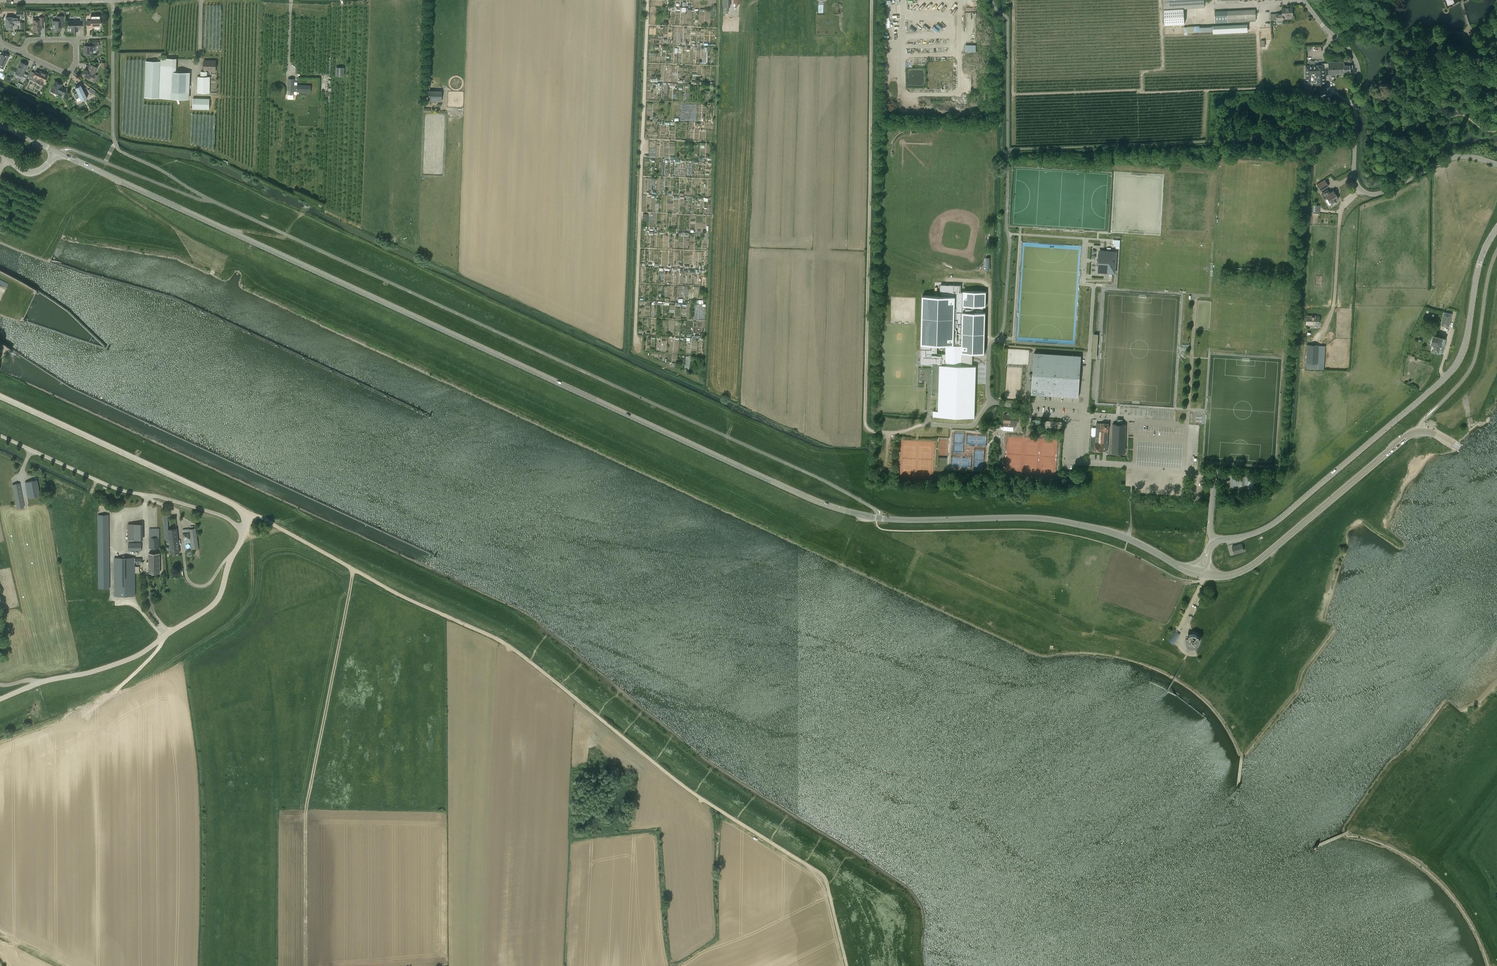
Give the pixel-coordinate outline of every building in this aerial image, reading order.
[(1184,8),(1205,7),(1204,0),(1163,0),(1164,24),(1184,23),(1184,8)] [(1452,4),(1451,4),(1451,5),(1448,6),(1447,6),(1445,0),(1443,0),(1445,6),(1444,6),(1443,7),(1443,8),(1442,8),(1442,9),(1442,10),(1443,10),(1443,11),(1443,12),(1444,12),(1445,12),(1445,13),(1446,13),(1447,13),(1447,12),(1448,12),(1449,11),(1449,10),(1449,9),(1449,8),(1460,1),(1459,0),(1452,4)] [(1284,13),(1272,13),(1272,19),(1284,19),(1284,15),(1294,15),(1293,7),(1284,8),(1284,13)] [(1255,9),(1227,11),(1228,22),(1256,21),(1255,17),(1256,17),(1255,9)] [(1215,23),(1228,22),(1227,11),(1214,11),(1215,23)] [(100,26),(100,18),(100,15),(90,15),(91,21),(87,21),(87,28),(94,28),(94,26),(100,26)] [(52,21),(52,31),(60,31),(60,22),(64,22),(63,16),(57,16),(57,21),(52,21)] [(18,17),(6,17),(6,29),(12,29),(12,23),(18,23),(18,17)] [(39,20),(33,20),(33,32),(40,32),(40,24),(44,24),(43,17),(39,17),(39,20)] [(78,28),(81,28),(81,26),(84,26),(83,18),(80,18),(80,21),(68,21),(68,28),(71,28),(71,31),(78,31),(78,28)] [(84,53),(84,54),(90,54),(91,53),(91,50),(95,50),(95,46),(99,46),(99,42),(89,42),(89,46),(84,46),(84,48),(84,49),(84,53)] [(3,69),(9,56),(5,55),(2,54),(0,57),(0,56),(0,68),(3,69)] [(173,72),(173,58),(161,58),(161,60),(146,60),(145,97),(172,98),(173,72)] [(216,60),(204,60),(203,70),(216,70),(216,60)] [(1324,69),(1325,74),(1329,74),(1329,75),(1337,75),(1337,74),(1345,73),(1345,71),(1347,71),(1350,71),(1350,70),(1350,68),(1350,67),(1350,65),(1349,65),(1347,65),(1344,65),(1344,62),(1339,62),(1339,61),(1329,62),(1329,63),(1329,68),(1324,69)] [(27,65),(21,62),(15,75),(21,78),(20,80),(24,81),(27,74),(24,73),(27,65)] [(1322,65),(1316,65),(1316,66),(1305,66),(1306,88),(1316,88),(1324,88),(1325,88),(1325,82),(1325,74),(1324,69),(1329,68),(1329,63),(1322,63),(1322,65)] [(97,67),(90,64),(90,65),(91,65),(88,71),(85,70),(82,76),(87,78),(87,79),(92,81),(95,74),(94,74),(97,67)] [(32,80),(36,82),(43,85),(47,75),(40,71),(39,73),(35,71),(35,73),(31,72),(29,78),(32,79),(32,80)] [(197,76),(197,93),(210,93),(210,77),(207,77),(207,72),(200,72),(200,76),(197,76)] [(294,95),(294,91),(297,91),(297,92),(310,92),(310,86),(298,85),(294,85),(294,78),(288,78),(287,94),(294,95)] [(55,81),(50,91),(58,94),(58,92),(63,95),(66,89),(61,87),(62,84),(55,81)] [(81,101),(87,98),(80,85),(75,88),(77,93),(73,95),(75,99),(79,97),(81,101)] [(441,102),(441,101),(442,91),(428,90),(428,101),(441,102)] [(1325,179),(1318,184),(1322,190),(1329,185),(1325,179)] [(1336,203),(1334,199),(1337,197),(1333,191),(1329,193),(1327,190),(1322,194),(1325,200),(1328,198),(1332,204),(1333,203),(1333,204),(1336,203)] [(1106,252),(1104,251),(1103,255),(1099,255),(1098,271),(1112,272),(1115,272),(1116,252),(1106,252)] [(930,379),(930,380),(931,382),(931,383),(931,384),(932,385),(932,392),(937,392),(936,411),(933,411),(933,416),(938,416),(975,417),(976,366),(972,366),(973,353),(985,354),(985,330),(986,313),(983,313),(983,306),(986,307),(986,292),(963,291),(963,292),(961,292),(961,286),(941,285),(941,296),(922,296),(921,330),(921,345),(920,365),(930,365),(930,364),(933,364),(933,372),(932,372),(931,373),(931,375),(930,376),(930,378),(930,379)] [(1449,327),(1452,314),(1444,312),(1441,325),(1449,327)] [(1320,316),(1306,315),(1306,324),(1318,325),(1318,324),(1319,324),(1320,316)] [(1432,344),(1431,350),(1438,352),(1443,338),(1432,334),(1429,343),(1432,344)] [(1319,364),(1320,345),(1307,345),(1306,363),(1319,364)] [(1033,380),(1032,394),(1078,397),(1081,356),(1035,352),(1033,373),(1029,374),(1033,380)] [(1004,414),(1003,426),(1015,427),(1016,423),(1018,424),(1018,419),(1022,419),(1022,413),(1008,412),(1008,415),(1004,414)] [(1109,423),(1101,423),(1097,423),(1096,436),(1091,436),(1090,450),(1103,451),(1107,451),(1107,447),(1109,423)] [(1126,424),(1113,424),(1112,453),(1125,454),(1126,424)] [(1254,476),(1230,475),(1230,488),(1253,489),(1254,476)] [(37,480),(25,482),(28,498),(40,495),(37,480)] [(20,483),(12,484),(16,508),(24,507),(20,483)] [(169,546),(170,552),(171,554),(179,553),(177,528),(168,529),(168,527),(168,517),(170,516),(169,511),(163,512),(165,540),(169,540),(169,546)] [(110,588),(109,515),(97,515),(99,588),(110,588)] [(141,539),(140,523),(127,523),(128,539),(141,539)] [(191,549),(198,548),(196,528),(183,529),(185,543),(191,543),(191,549)] [(159,529),(150,529),(150,548),(159,548),(159,529)] [(1234,554),(1244,551),(1242,544),(1232,546),(1234,554)] [(160,573),(160,553),(149,553),(149,573),(160,573)] [(135,557),(114,558),(115,596),(135,596),(135,563),(142,563),(141,558),(135,558),(135,557)] [(6,576),(5,575),(7,575),(9,578),(7,579),(8,579),(9,582),(12,585),(11,586),(7,588),(6,585),(4,582),(6,590),(4,592),(5,596),(8,600),(6,601),(9,606),(4,610),(19,606),(10,569),(0,571),(0,574),(0,575),(1,575),(1,578),(5,582),(3,577),(6,576)] [(1174,644),(1180,634),(1175,631),(1169,641),(1174,644)] [(1196,635),(1195,634),(1194,634),(1193,634),(1192,634),(1191,634),(1190,635),(1189,635),(1189,636),(1188,636),(1188,637),(1188,638),(1187,638),(1187,639),(1187,640),(1187,641),(1188,641),(1188,642),(1188,643),(1189,643),(1189,644),(1190,644),(1191,645),(1192,645),(1193,645),(1194,645),(1195,645),(1196,644),(1197,643),(1198,642),(1198,641),(1198,640),(1198,639),(1198,638),(1198,637),(1197,636),(1196,635)]
